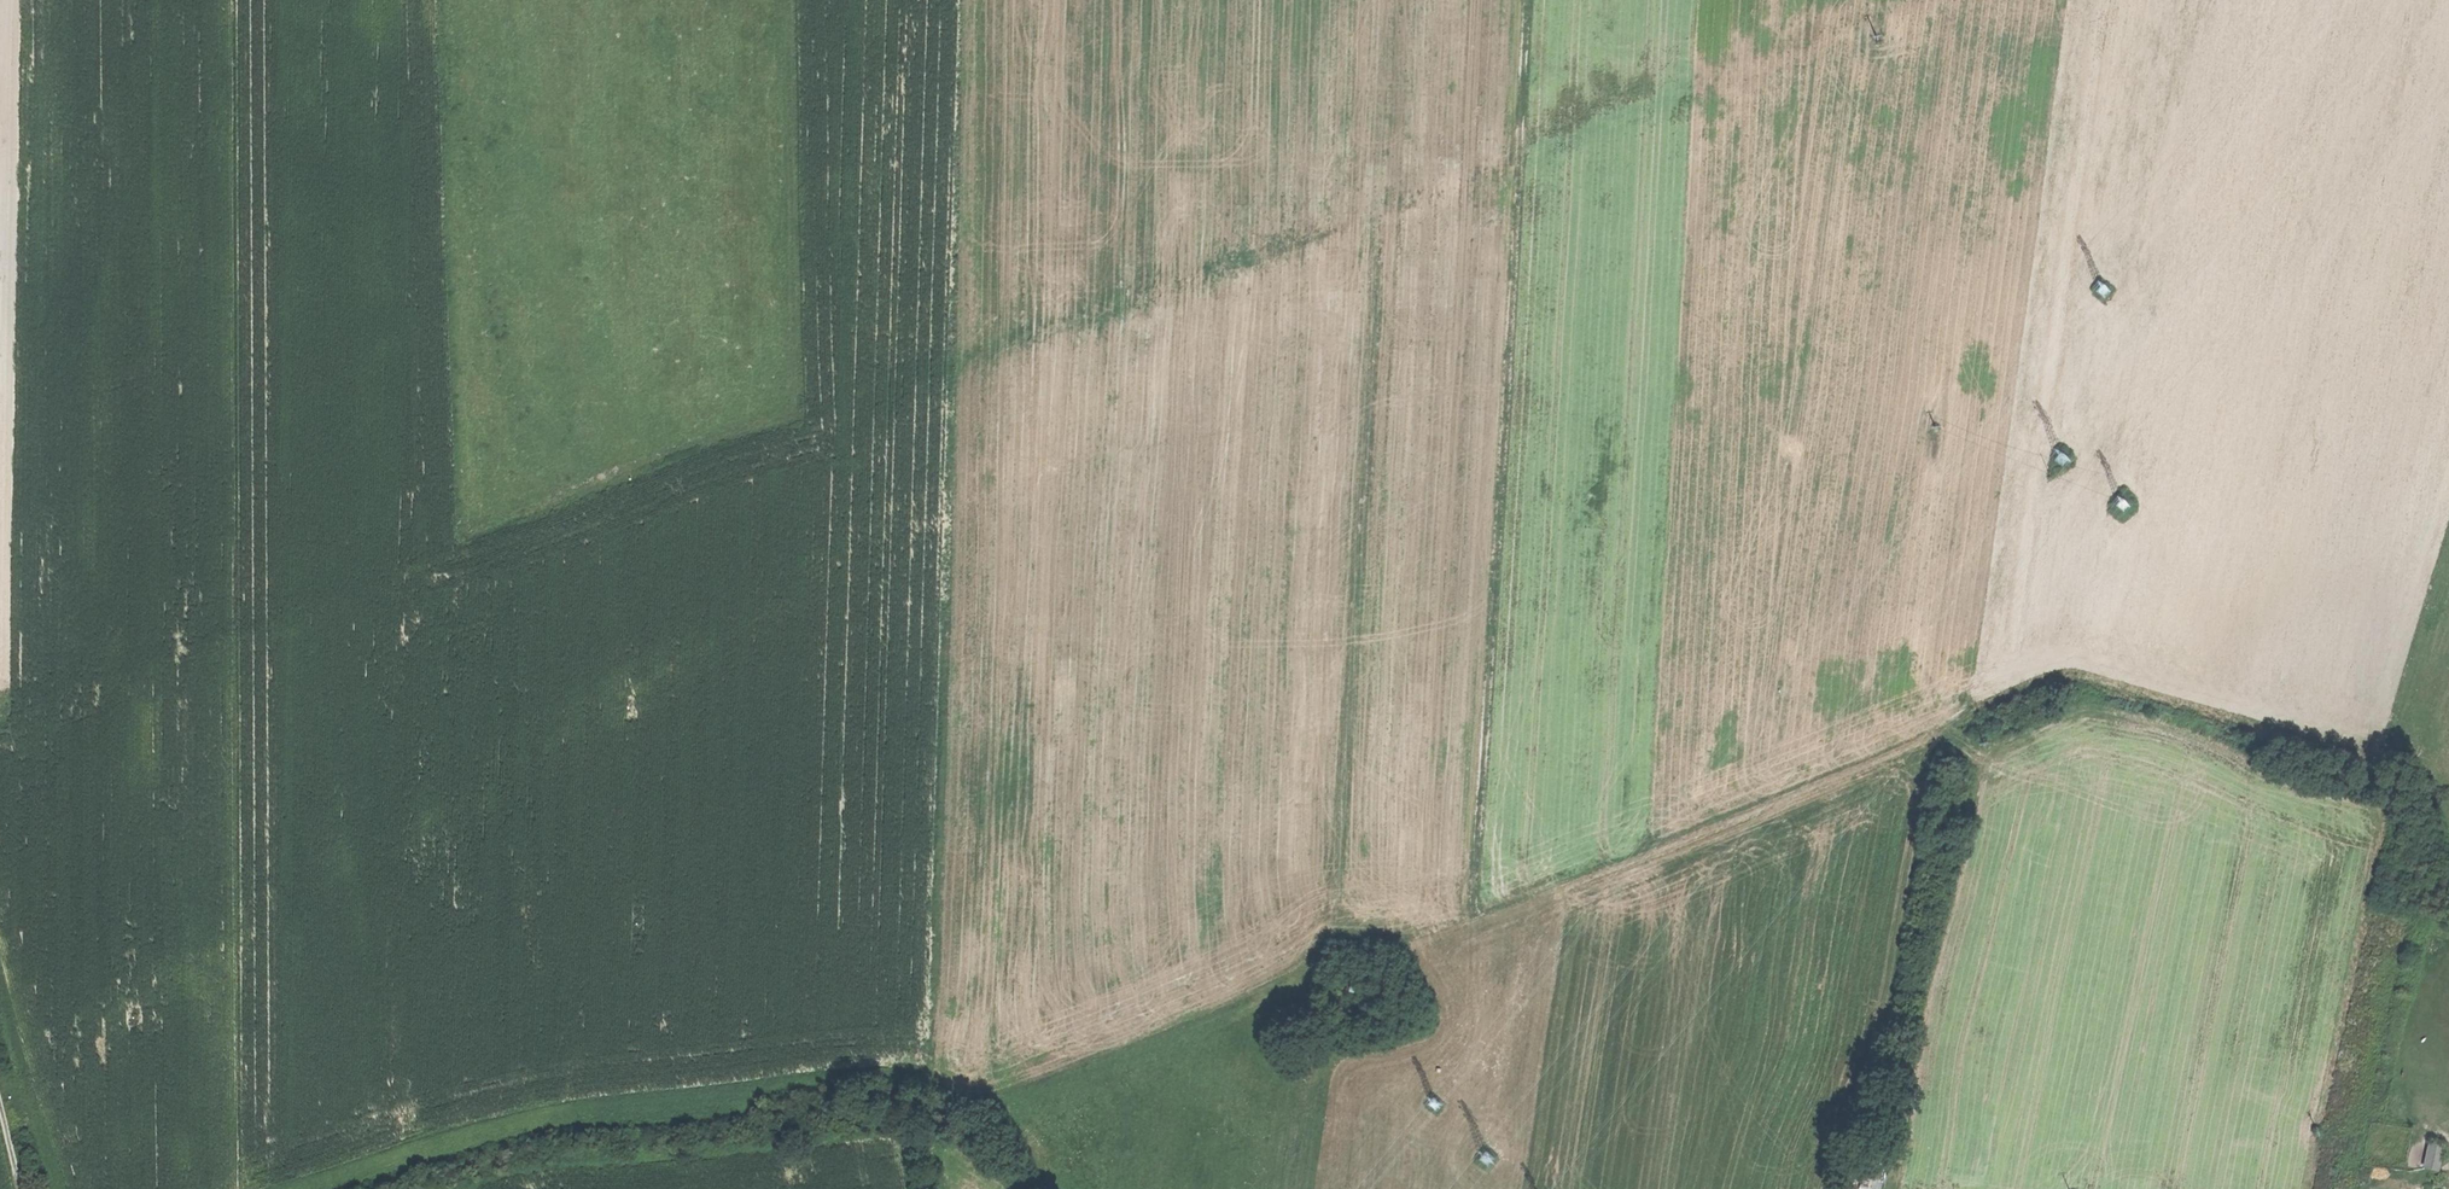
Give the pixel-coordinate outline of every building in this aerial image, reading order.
[(2425,1168),(2438,1170),(2442,1146),(2428,1144),(2425,1168)]
